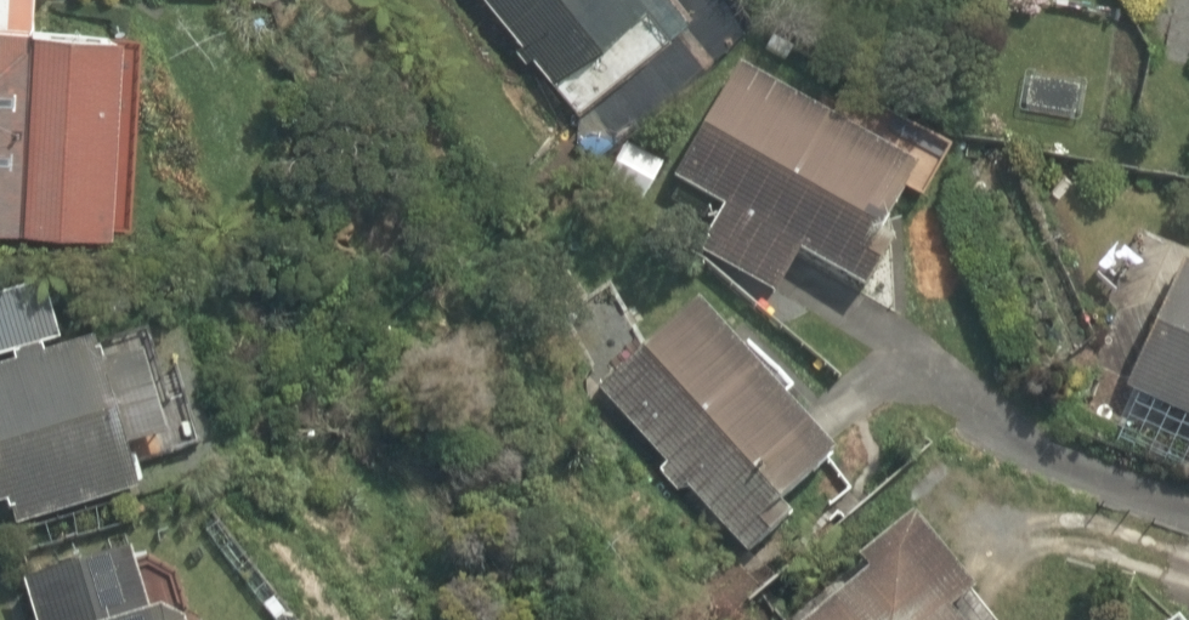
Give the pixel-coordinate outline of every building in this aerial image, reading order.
[(157,224),(152,27),(33,30),(33,0),(0,0),(0,228),(157,224)] [(564,116),(683,23),(665,0),(475,0),(564,116)] [(902,151),(731,52),(661,173),(705,199),(678,245),(768,297),(793,255),(851,288),(883,233),(862,221),(902,151)] [(1119,377),(1188,416),(1188,256),(1188,255),(1119,377)] [(0,286),(0,513),(4,525),(136,481),(122,438),(146,430),(151,446),(187,434),(196,461),(229,450),(177,291),(54,331),(36,274),(0,286)] [(581,378),(717,535),(745,568),(789,530),(760,497),(815,450),(679,293),(581,378)] [(949,585),(891,518),(773,619),(930,619),(921,610),(949,585)] [(155,601),(130,608),(111,543),(16,570),(31,619),(161,619),(155,601)]
